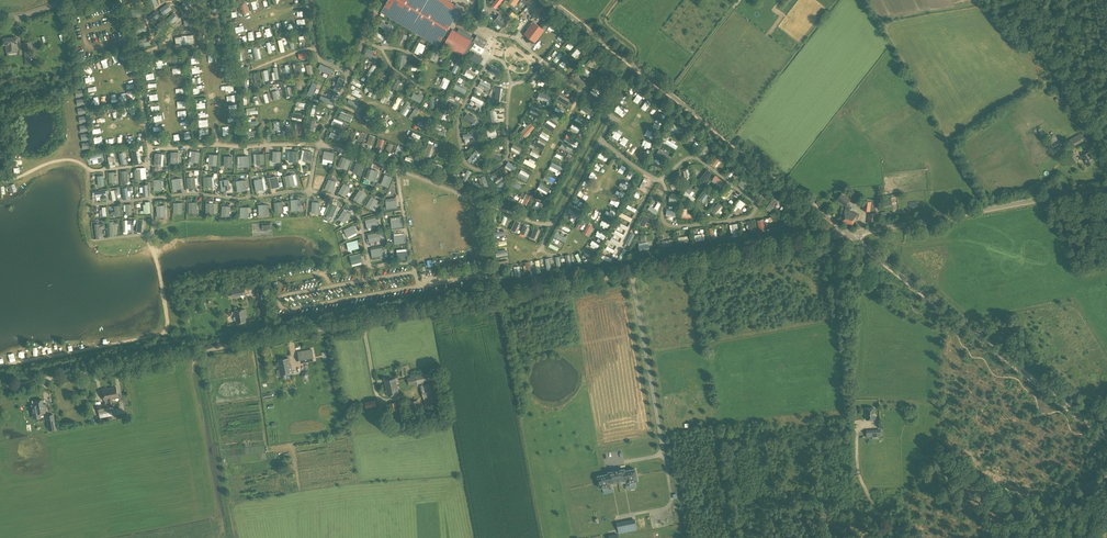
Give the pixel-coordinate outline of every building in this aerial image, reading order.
[(381,13),(438,46),(460,8),(459,7),(459,6),(456,4),(455,5),(446,0),(388,0),(381,13)] [(491,6),(495,10),(503,0),(496,0),(491,6)] [(153,22),(162,16),(157,10),(149,16),(153,22)] [(503,28),(508,22),(500,15),(495,21),(503,28)] [(535,42),(551,21),(547,18),(540,26),(533,21),(524,33),(535,42)] [(543,53),(560,31),(551,24),(534,46),(543,53)] [(475,38),(459,28),(457,31),(453,29),(443,45),(465,58),(474,42),(483,48),(487,41),(477,35),(475,38)] [(383,42),(386,37),(379,31),(375,36),(383,42)] [(175,37),(176,45),(194,43),(193,35),(186,36),(182,37),(182,36),(175,37)] [(18,51),(16,37),(3,38),(4,45),(6,45),(6,52),(18,51)] [(283,39),(278,40),(282,52),(286,51),(283,39)] [(570,41),(565,47),(569,51),(574,45),(570,41)] [(25,65),(33,64),(31,42),(23,43),(25,65)] [(256,59),(262,58),(259,46),(253,47),(256,59)] [(573,55),(578,59),(584,50),(579,46),(573,55)] [(379,56),(372,53),(374,50),(368,48),(366,56),(377,60),(379,56)] [(436,49),(431,59),(436,61),(441,51),(436,49)] [(308,51),(299,53),(301,59),(310,57),(308,51)] [(559,51),(552,58),(557,63),(563,56),(559,51)] [(474,53),(470,59),(480,64),(483,58),(474,53)] [(587,63),(591,66),(597,58),(593,55),(587,63)] [(300,63),(294,64),(296,74),(302,73),(300,63)] [(367,75),(371,76),(376,65),(372,64),(367,75)] [(599,70),(608,77),(612,71),(603,64),(599,70)] [(322,65),(320,69),(331,74),(333,70),(322,65)] [(468,70),(469,68),(465,66),(462,74),(473,79),(476,73),(468,70)] [(489,73),(500,75),(501,70),(491,67),(489,73)] [(541,76),(538,84),(547,87),(550,79),(541,76)] [(339,77),(333,90),(338,92),(344,79),(339,77)] [(445,77),(440,86),(447,89),(451,80),(445,77)] [(361,87),(363,83),(354,78),(352,83),(361,87)] [(481,91),(485,93),(490,85),(482,80),(479,86),(483,88),(481,91)] [(313,82),(307,95),(312,97),(318,84),(313,82)] [(466,94),(468,89),(456,84),(454,89),(466,94)] [(594,86),(590,92),(598,97),(602,92),(594,86)] [(541,91),(538,99),(551,103),(553,95),(541,91)] [(267,103),(272,101),(269,92),(264,94),(267,103)] [(420,103),(423,98),(414,93),(411,97),(420,103)] [(638,94),(635,98),(640,102),(643,97),(638,94)] [(321,95),(319,100),(332,105),(334,100),(321,95)] [(473,95),(471,99),(485,106),(487,102),(473,95)] [(558,100),(569,105),(571,101),(560,96),(558,100)] [(456,108),(459,103),(448,97),(445,103),(456,108)] [(398,110),(403,101),(398,99),(393,107),(398,110)] [(563,115),(566,110),(557,104),(554,109),(563,115)] [(654,104),(650,110),(657,114),(660,108),(654,104)] [(406,105),(401,112),(406,116),(411,108),(406,105)] [(530,112),(541,117),(543,110),(532,106),(530,112)] [(443,119),(447,110),(442,107),(438,117),(443,119)] [(582,107),(580,113),(595,117),(596,111),(582,107)] [(489,110),(490,122),(498,122),(497,110),(489,110)] [(473,125),(477,118),(467,112),(463,120),(473,125)] [(293,119),(302,121),(303,114),(294,113),(293,119)] [(551,118),(559,124),(562,119),(554,113),(551,118)] [(531,122),(522,132),(527,137),(536,127),(531,122)] [(547,122),(545,127),(554,132),(557,127),(547,122)] [(671,123),(669,130),(679,133),(681,127),(671,123)] [(570,129),(578,133),(581,128),(573,124),(570,129)] [(331,135),(340,138),(342,133),(333,129),(331,135)] [(489,138),(498,137),(497,129),(488,130),(489,138)] [(650,131),(647,137),(653,139),(655,134),(650,131)] [(548,141),(551,137),(542,132),(540,136),(548,141)] [(1073,146),(1085,140),(1082,133),(1070,140),(1073,146)] [(565,140),(579,144),(580,139),(567,135),(565,140)] [(1054,149),(1061,144),(1060,142),(1055,135),(1048,139),(1054,149)] [(625,146),(628,141),(621,137),(620,140),(622,141),(620,143),(625,146)] [(392,150),(394,141),(377,139),(376,148),(392,150)] [(536,140),(534,144),(544,150),(546,146),(536,140)] [(669,140),(667,143),(677,149),(679,146),(669,140)] [(562,142),(560,146),(574,154),(577,150),(562,142)] [(693,146),(697,150),(701,145),(696,142),(693,146)] [(511,149),(520,154),(523,149),(514,143),(511,149)] [(400,155),(403,147),(398,145),(395,153),(400,155)] [(539,158),(540,155),(537,154),(538,151),(532,149),(530,155),(539,158)] [(659,149),(657,154),(668,161),(671,156),(659,149)] [(200,163),(201,151),(192,150),(191,162),(200,163)] [(298,162),(298,151),(290,150),(290,161),(298,162)] [(312,162),(313,151),(303,150),(302,161),(312,162)] [(334,160),(336,153),(326,150),(324,158),(334,160)] [(476,150),(468,159),(471,163),(480,153),(476,150)] [(133,151),(134,164),(141,163),(140,151),(133,151)] [(273,162),(282,162),(282,151),(273,151),(273,162)] [(1088,166),(1096,162),(1090,151),(1082,156),(1088,166)] [(180,152),(171,152),(171,163),(179,163),(180,152)] [(1070,166),(1079,161),(1074,152),(1065,157),(1070,166)] [(102,153),(89,156),(90,161),(99,159),(100,162),(104,161),(102,153)] [(164,153),(154,153),(154,166),(164,166),(164,153)] [(254,165),(266,164),(265,153),(253,153),(254,165)] [(556,157),(567,162),(569,158),(557,153),(556,157)] [(210,154),(210,165),(218,165),(218,154),(210,154)] [(713,164),(718,167),(724,157),(718,154),(713,164)] [(109,167),(116,166),(115,156),(108,157),(109,167)] [(234,167),(234,156),(225,156),(225,167),(234,167)] [(239,167),(249,166),(249,156),(238,156),(239,167)] [(339,166),(349,170),(352,159),(342,156),(339,166)] [(526,164),(533,168),(536,163),(529,159),(526,164)] [(357,161),(353,172),(362,175),(366,165),(357,161)] [(514,172),(518,166),(508,161),(505,167),(514,172)] [(552,162),(549,168),(560,173),(562,166),(552,162)] [(731,177),(736,170),(730,166),(724,173),(731,177)] [(377,181),(379,170),(369,168),(367,179),(377,181)] [(144,179),(144,169),(135,169),(136,179),(144,179)] [(467,169),(464,178),(469,180),(472,171),(467,169)] [(518,176),(527,181),(531,174),(522,169),(518,176)] [(288,187),(297,184),(294,173),(285,176),(288,187)] [(389,187),(393,177),(385,173),(381,184),(389,187)] [(553,184),(557,179),(547,173),(544,178),(553,184)] [(273,188),(281,186),(278,175),(270,178),(273,188)] [(479,177),(482,187),(489,186),(486,175),(479,177)] [(674,175),(670,179),(677,186),(681,183),(674,175)] [(716,175),(712,180),(721,188),(725,183),(716,175)] [(196,188),(196,176),(187,177),(188,188),(196,188)] [(213,187),(213,176),(203,176),(204,188),(213,187)] [(503,176),(496,182),(501,187),(508,181),(503,176)] [(639,188),(642,190),(648,179),(645,177),(639,188)] [(739,184),(743,188),(749,181),(745,177),(739,184)] [(173,190),(182,189),(181,178),(172,179),(173,190)] [(267,189),(266,178),(255,179),(256,191),(267,189)] [(333,192),(338,182),(330,178),(325,189),(333,192)] [(163,190),(163,179),(154,179),(154,190),(163,190)] [(221,191),(230,190),(230,179),(220,180),(221,191)] [(236,181),(238,192),(246,190),(244,179),(236,181)] [(549,192),(551,193),(553,191),(541,182),(537,188),(547,195),(549,192)] [(347,197),(352,187),(345,183),(339,193),(347,197)] [(144,192),(144,196),(148,196),(148,185),(140,185),(140,192),(144,192)] [(361,190),(355,198),(361,202),(367,194),(361,190)] [(700,200),(705,202),(710,192),(705,190),(700,200)] [(858,218),(860,214),(849,211),(851,206),(847,203),(850,199),(842,193),(837,199),(846,206),(841,221),(853,226),(856,217),(858,218)] [(517,203),(518,196),(510,194),(508,201),(517,203)] [(527,194),(523,202),(528,204),(531,197),(527,194)] [(377,205),(379,200),(371,196),(366,206),(376,211),(378,206),(377,205)] [(397,197),(386,198),(387,209),(398,208),(397,197)] [(883,207),(891,206),(890,198),(881,200),(883,207)] [(292,199),(292,211),(301,210),(300,199),(292,199)] [(735,205),(741,210),(746,203),(740,199),(735,205)] [(874,211),(876,200),(871,199),(871,202),(863,201),(862,210),(870,212),(870,211),(874,211)] [(174,202),(174,214),(184,213),(183,202),(174,202)] [(198,213),(198,202),(189,202),(189,213),(198,213)] [(276,213),(284,213),(284,202),(276,202),(276,213)] [(311,213),(321,213),(321,202),(312,202),(311,213)] [(217,203),(206,203),(206,214),(217,214),(217,203)] [(330,203),(326,214),(334,217),(338,206),(330,203)] [(650,203),(647,207),(655,215),(658,211),(650,203)] [(717,203),(712,211),(717,214),(722,207),(717,203)] [(268,204),(259,204),(259,215),(268,215),(268,204)] [(121,205),(110,206),(111,214),(115,214),(116,216),(122,215),(121,205)] [(157,216),(166,216),(166,205),(157,205),(157,216)] [(231,217),(232,206),(223,206),(222,217),(231,217)] [(241,207),(241,218),(250,218),(250,207),(241,207)] [(688,213),(688,208),(682,208),(682,218),(694,218),(694,213),(688,213)] [(345,223),(352,214),(345,209),(338,218),(345,223)] [(570,209),(568,213),(579,218),(581,213),(570,209)] [(676,218),(677,211),(667,209),(665,215),(676,218)] [(507,225),(510,217),(504,215),(502,223),(507,225)] [(646,227),(648,222),(652,224),(654,219),(645,215),(641,225),(646,227)] [(368,227),(379,225),(377,217),(366,219),(368,227)] [(392,217),(392,228),(403,227),(402,217),(392,217)] [(129,232),(129,224),(133,224),(132,219),(124,220),(124,232),(129,232)] [(754,232),(765,230),(763,219),(752,221),(754,232)] [(518,232),(522,222),(516,220),(512,230),(518,232)] [(349,238),(359,234),(354,224),(345,229),(349,238)] [(589,236),(594,227),(589,224),(584,234),(589,236)] [(731,237),(739,236),(738,224),(730,224),(731,237)] [(522,233),(528,235),(531,227),(525,225),(522,233)] [(534,227),(531,237),(538,239),(542,229),(534,227)] [(604,240),(607,234),(598,230),(596,235),(604,240)] [(371,242),(382,240),(380,232),(369,234),(371,242)] [(395,243),(406,243),(406,234),(395,235),(395,243)] [(677,237),(678,244),(689,243),(688,235),(677,237)] [(661,240),(662,247),(673,246),(673,239),(661,240)] [(358,240),(348,242),(349,250),(360,248),(358,240)] [(624,241),(620,246),(625,249),(629,245),(624,241)] [(638,251),(653,249),(652,241),(637,244),(638,251)] [(551,243),(549,246),(558,251),(560,248),(551,243)] [(384,249),(386,249),(386,246),(372,249),(373,257),(385,255),(384,249)] [(396,259),(408,259),(408,249),(396,249),(396,259)] [(587,249),(584,253),(591,258),(594,253),(587,249)] [(362,261),(366,260),(364,252),(351,256),(353,266),(363,263),(362,261)] [(541,264),(541,269),(551,269),(551,259),(541,259),(541,264)] [(262,294),(260,284),(253,285),(255,295),(262,294)] [(232,297),(246,295),(245,288),(231,290),(232,297)] [(246,322),(245,316),(246,316),(245,309),(234,311),(235,318),(236,317),(237,324),(246,322)] [(300,363),(305,362),(304,355),(312,354),(311,348),(298,351),(300,363)] [(291,365),(289,358),(279,360),(280,368),(279,368),(279,370),(277,370),(279,376),(293,373),(291,365)] [(409,386),(434,380),(432,371),(407,377),(409,386)] [(396,378),(384,380),(388,397),(399,394),(396,378)] [(426,407),(439,403),(433,382),(420,386),(426,407)] [(112,403),(112,399),(118,398),(116,387),(102,390),(104,400),(108,400),(108,403),(96,406),(98,412),(114,409),(113,403),(112,403)] [(43,404),(42,400),(33,401),(34,408),(35,414),(45,413),(44,404),(43,404)] [(366,408),(376,406),(375,400),(364,402),(366,408)] [(392,413),(398,412),(395,402),(389,403),(392,413)] [(866,419),(874,419),(874,408),(865,408),(866,419)] [(51,414),(45,416),(48,431),(56,429),(55,425),(53,425),(51,414)] [(280,469),(292,466),(289,453),(284,454),(285,459),(278,461),(280,469)] [(616,471),(618,481),(626,479),(627,483),(637,481),(635,469),(625,471),(624,469),(616,471)] [(610,483),(618,481),(616,471),(607,472),(608,474),(597,476),(600,488),(610,486),(610,483)]
